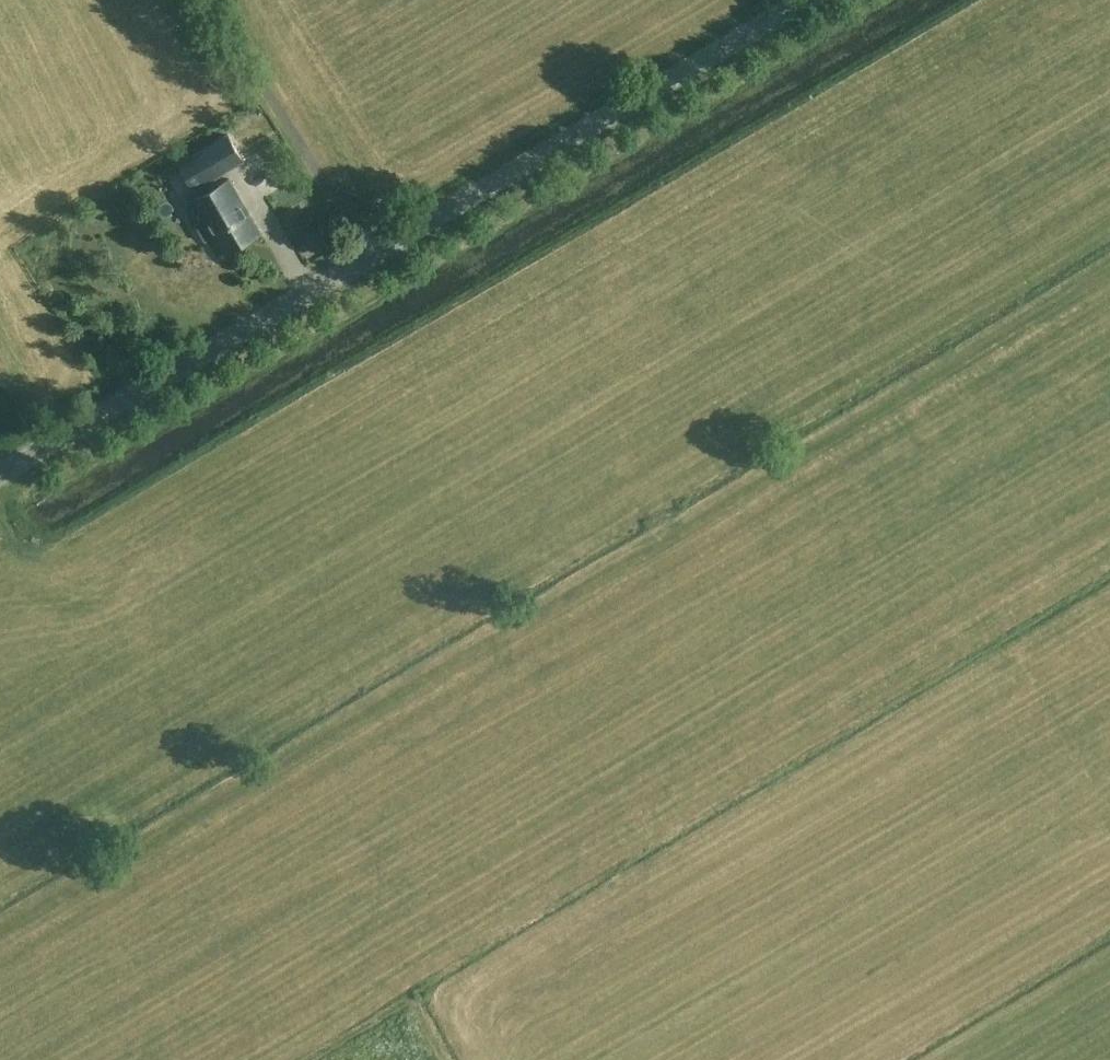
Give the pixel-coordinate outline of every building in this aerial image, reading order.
[(213,236),(224,254),(261,232),(230,179),(219,185),(215,178),(244,161),(228,134),(179,163),(194,189),(198,187),(203,195),(192,201),(204,220),(196,224),(205,240),(213,236)]
